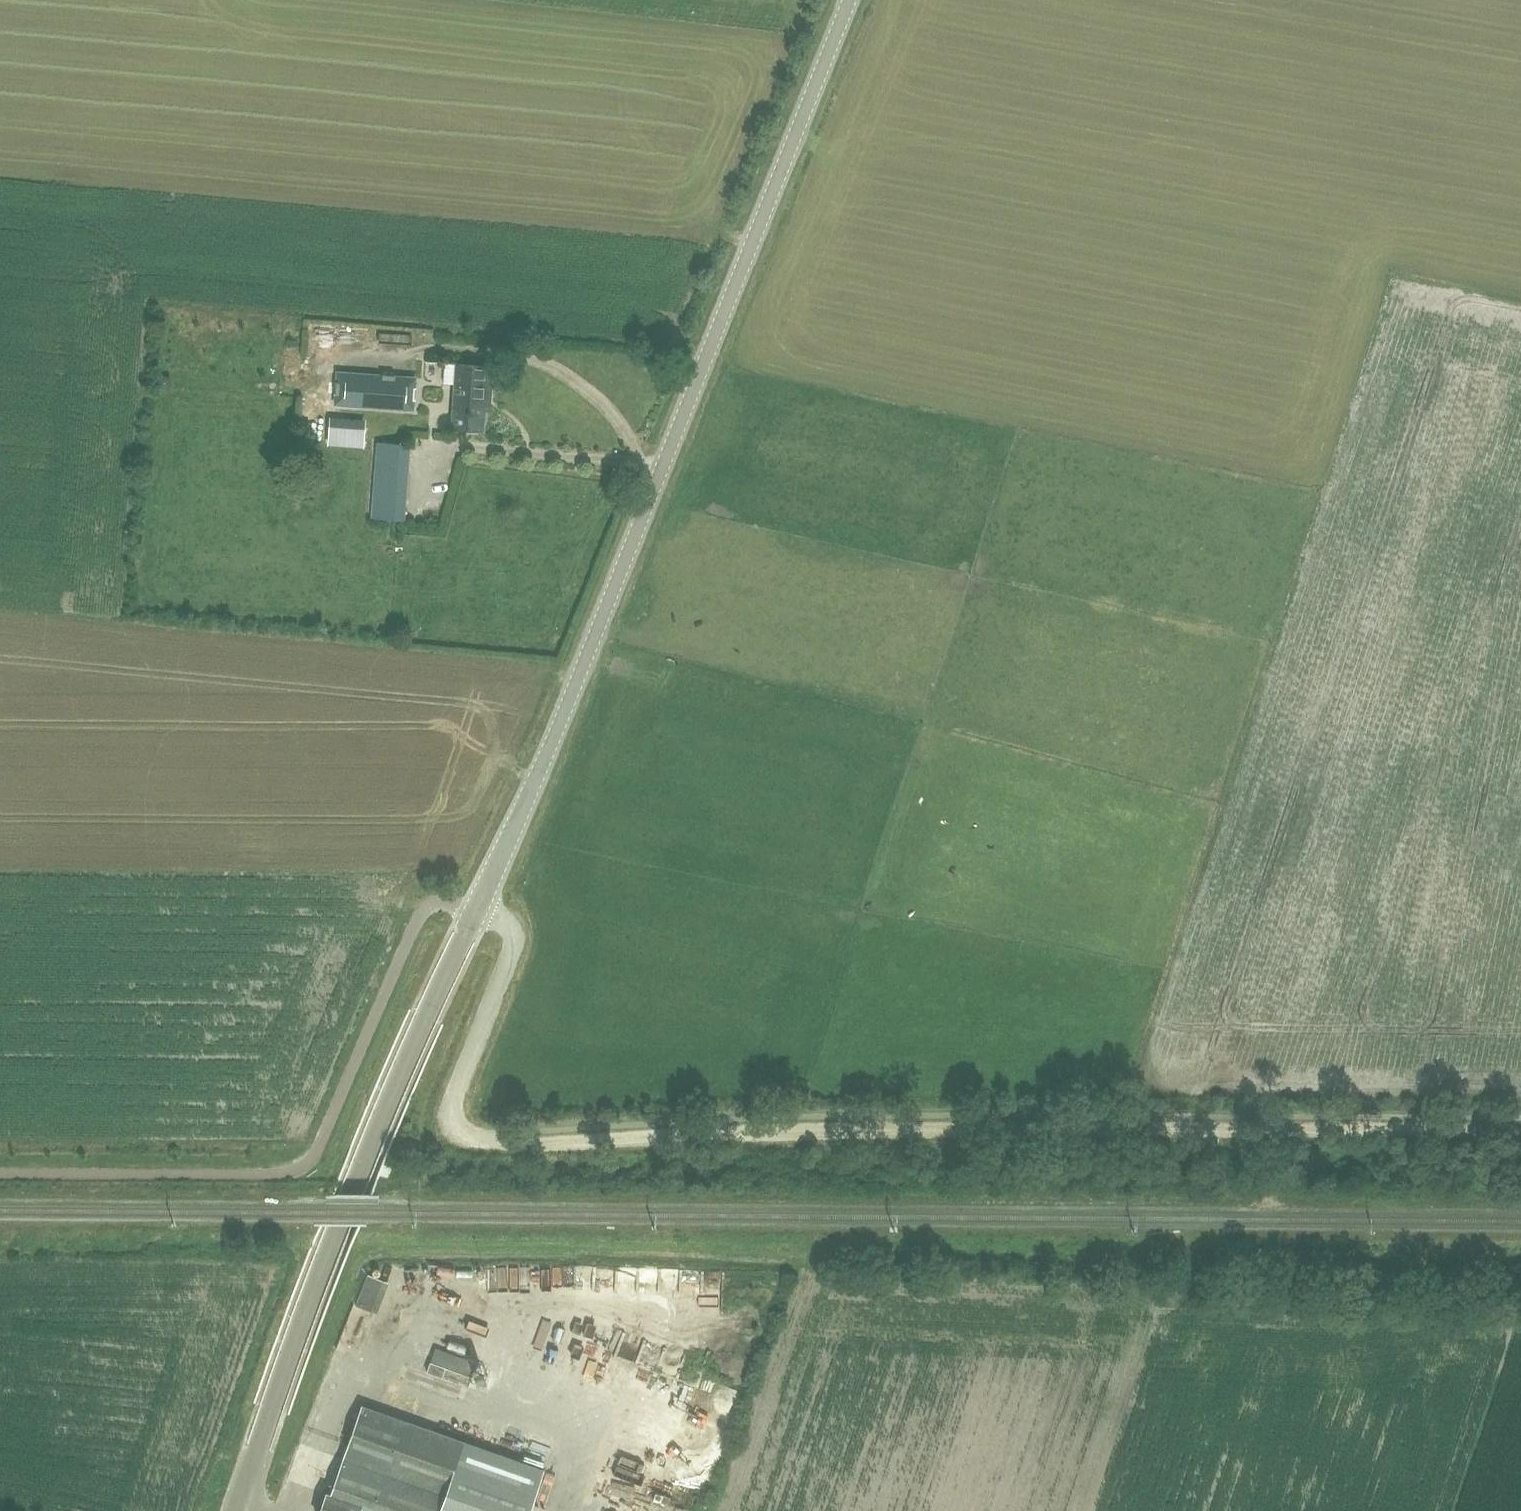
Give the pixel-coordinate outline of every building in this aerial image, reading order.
[(482,430),(485,399),(490,399),(491,386),(493,366),(457,363),(446,362),(444,382),(455,383),(452,428),(482,430)] [(335,405),(413,410),(414,401),(407,400),(408,387),(415,387),(416,378),(337,372),(335,405)] [(404,520),(410,445),(377,443),(372,517),(404,520)] [(528,1293),(528,1270),(506,1269),(506,1292),(528,1293)] [(375,1313),(387,1283),(369,1275),(357,1305),(375,1313)] [(469,1387),(472,1377),(430,1362),(427,1372),(442,1378),(469,1387)] [(543,1470),(361,1406),(330,1495),(326,1494),(320,1510),(529,1510),(543,1470)]
